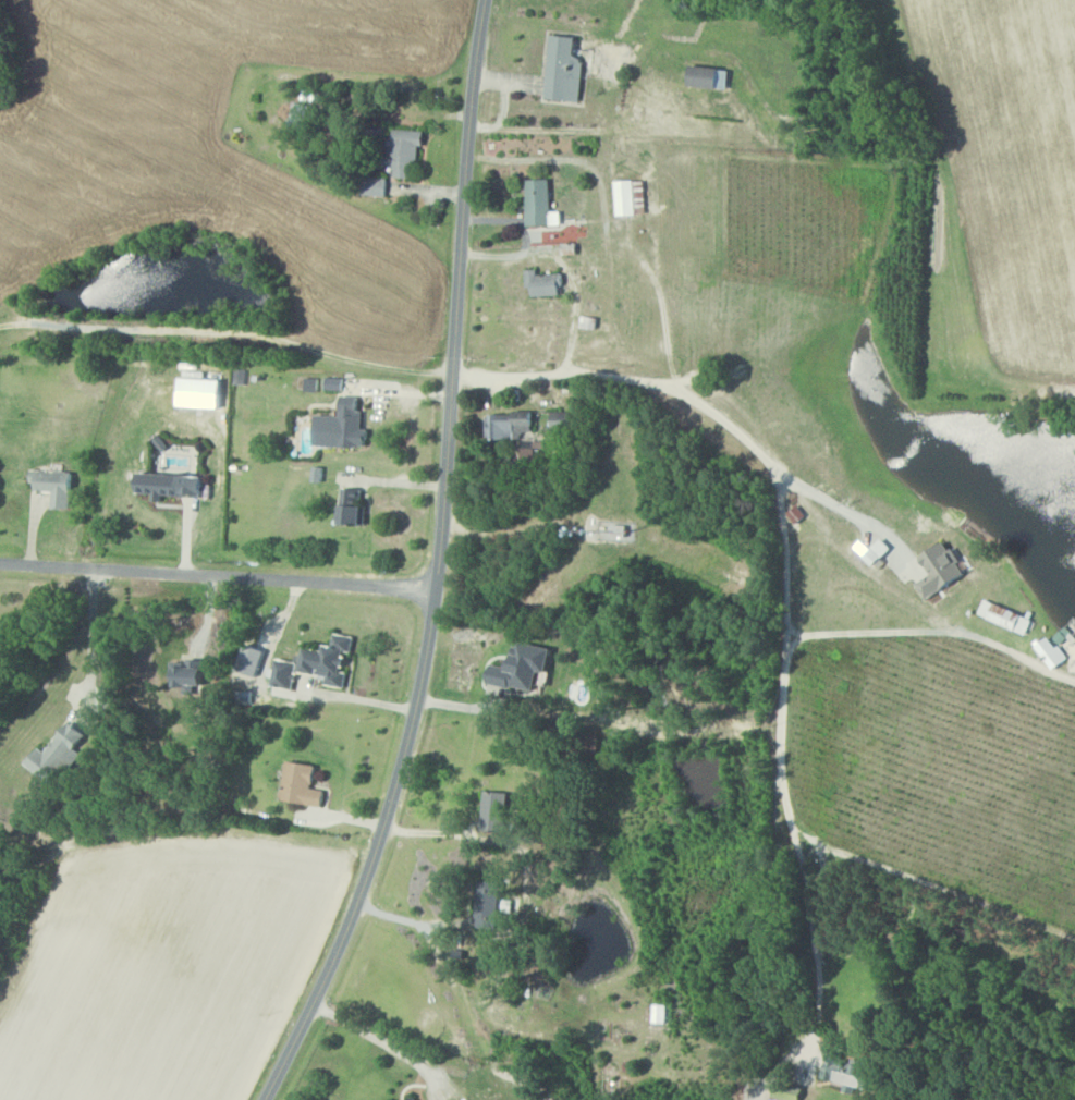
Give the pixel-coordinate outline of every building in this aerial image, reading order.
[(548,97),(582,100),(585,58),(577,57),(579,36),(553,34),(548,97)] [(731,67),(693,65),(692,86),(730,88),(731,67)] [(311,103),(292,102),(291,129),(309,129),(311,103)] [(396,177),(415,177),(415,163),(420,163),(421,145),(426,145),(426,130),(394,129),(393,167),(397,167),(396,177)] [(390,177),(366,176),(366,195),(389,196),(390,177)] [(529,178),(530,225),(563,224),(563,210),(554,210),(553,178),(529,178)] [(647,179),(617,180),(618,215),(638,214),(638,206),(647,205),(647,179)] [(535,296),(564,295),(564,273),(539,274),(539,269),(528,269),(529,287),(535,286),(535,296)] [(370,446),(371,428),(365,428),(366,410),(361,409),(362,396),(344,395),(344,415),(320,415),(320,445),(370,446)] [(573,428),(572,410),(554,411),(555,429),(573,428)] [(54,508),(73,508),(74,471),(33,469),(32,482),(37,482),(37,491),(54,492),(54,508)] [(164,495),(206,496),(207,475),(142,473),(141,496),(164,496),(164,495)] [(347,523),(367,523),(366,490),(346,490),(347,523)] [(627,536),(627,525),(613,524),(613,536),(627,536)] [(879,565),(886,556),(875,549),(862,540),(855,549),(879,565)] [(954,543),(925,557),(934,574),(919,582),(927,598),(971,576),(954,543)] [(1035,618),(986,598),(980,615),(1028,635),(1035,618)] [(1069,627),(1038,645),(1053,670),(1070,660),(1070,658),(1074,655),(1074,638),(1069,627)] [(303,671),(320,674),(320,672),(331,674),(329,684),(347,687),(356,636),(339,633),(337,646),(329,644),(327,651),(307,648),(303,671)] [(489,683),(535,691),(539,672),(548,674),(554,647),(518,640),(513,668),(493,664),(489,683)] [(295,691),(302,664),(281,658),(274,686),(295,691)] [(181,660),(180,685),(208,686),(209,661),(181,660)] [(47,751),(43,747),(28,763),(53,785),(83,752),(78,748),(90,735),(75,721),(47,751)] [(320,766),(292,759),(283,798),(325,808),(329,791),(315,788),(320,766)] [(508,792),(484,791),(483,831),(507,831),(508,792)] [(478,928),(500,929),(501,882),(478,882),(478,928)] [(847,1084),(845,1091),(856,1094),(858,1086),(872,1090),(879,1066),(830,1053),(824,1078),(847,1084)]
